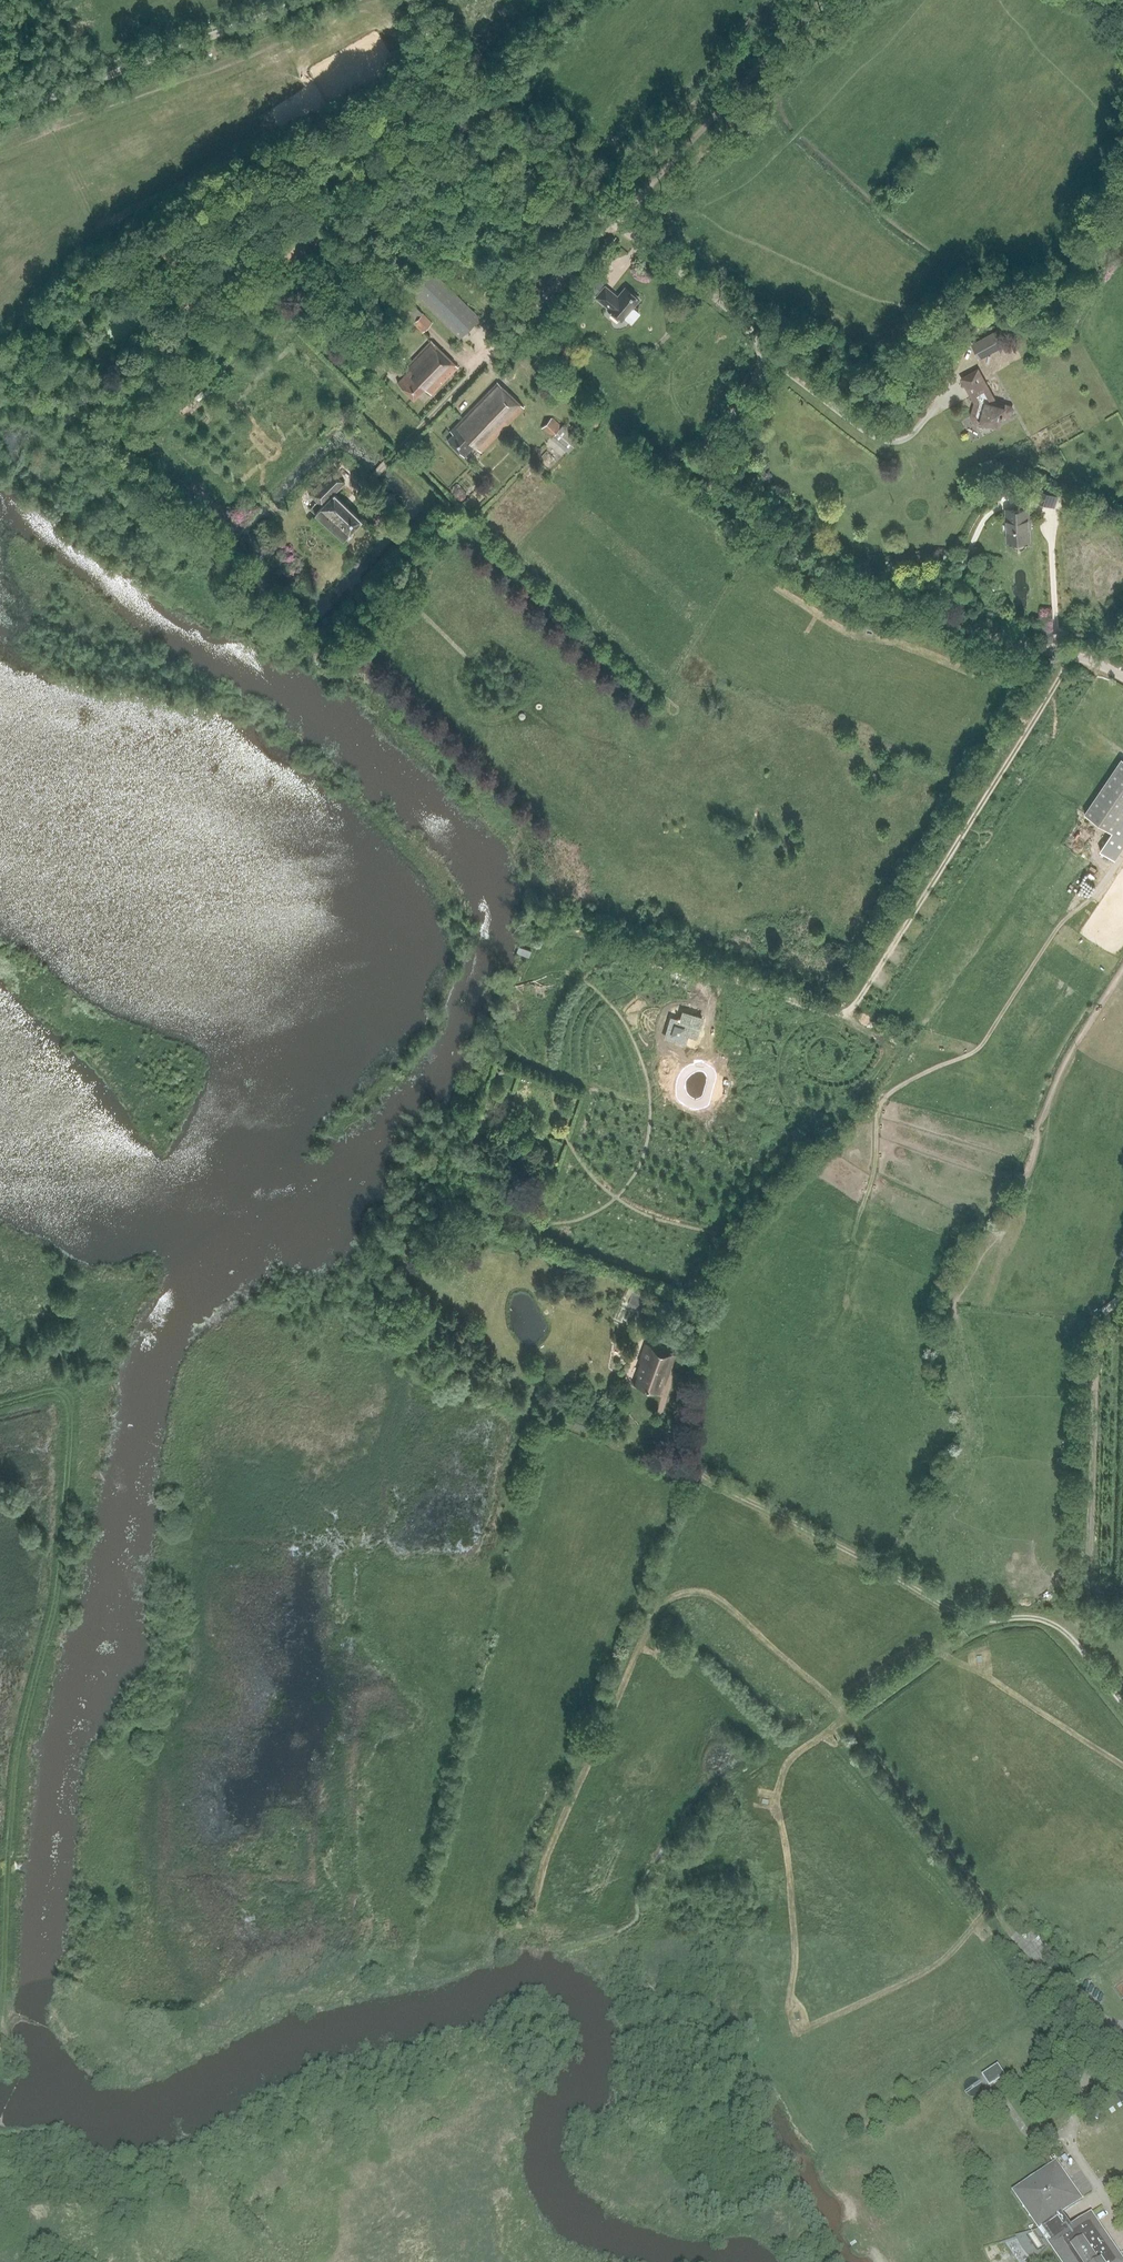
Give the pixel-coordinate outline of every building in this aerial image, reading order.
[(509,99),(498,89),(495,93),(505,103),(509,99)] [(460,339),(480,318),(429,269),(409,290),(460,339)] [(588,291),(596,280),(591,276),(583,287),(588,291)] [(617,298),(604,287),(595,298),(608,309),(607,310),(621,321),(625,317),(630,321),(637,314),(631,309),(639,299),(634,295),(633,296),(624,289),(617,298)] [(578,310),(573,306),(567,313),(572,317),(578,310)] [(423,314),(413,325),(420,330),(424,334),(433,322),(423,314)] [(982,338),(990,354),(1011,342),(1002,327),(982,338)] [(407,366),(410,369),(397,382),(414,399),(424,388),(431,395),(458,367),(431,341),(407,366)] [(399,364),(393,370),(400,376),(406,370),(399,364)] [(995,401),(978,369),(962,378),(975,402),(971,415),(975,422),(987,425),(989,424),(990,423),(1000,426),(1003,415),(1008,417),(1010,415),(1012,408),(1011,406),(995,401)] [(450,431),(453,435),(447,441),(464,457),(474,446),(481,452),(499,433),(523,408),(497,382),(462,419),(450,431)] [(552,417),(542,429),(551,437),(551,438),(569,453),(580,439),(563,425),(562,426),(552,417)] [(317,501),(310,508),(343,539),(361,519),(335,495),(344,483),(331,471),(309,494),(317,501)] [(997,482),(998,494),(1006,493),(1006,481),(997,482)] [(1036,488),(1033,499),(1044,503),(1047,492),(1036,488)] [(1060,503),(1062,494),(1056,492),(1053,502),(1060,503)] [(1030,540),(1028,507),(1006,508),(1007,541),(1030,540)] [(1122,848),(1122,759),(1121,758),(1083,814),(1112,833),(1100,851),(1114,861),(1122,848)] [(533,929),(529,938),(535,940),(539,932),(533,929)] [(519,946),(516,953),(529,957),(531,951),(519,946)] [(684,1042),(686,1034),(695,1037),(696,1037),(696,1036),(702,1017),(683,1012),(680,1021),(672,1018),(671,1018),(671,1019),(668,1028),(668,1029),(669,1029),(668,1030),(669,1033),(669,1035),(671,1037),(673,1038),(674,1039),(674,1040),(675,1040),(683,1043),(684,1043),(684,1042)] [(634,1292),(628,1304),(640,1310),(646,1297),(634,1292)] [(635,1376),(638,1377),(634,1387),(660,1396),(663,1387),(665,1387),(676,1356),(646,1343),(638,1362),(639,1364),(635,1376)] [(997,2065),(980,2075),(988,2087),(1005,2077),(997,2065)] [(1020,2249),(1023,2253),(1029,2260),(1032,2261),(1049,2243),(1062,2261),(1122,2261),(1122,2259),(1091,2214),(1066,2231),(1056,2218),(1082,2200),(1056,2162),(1013,2191),(1039,2229),(1015,2238),(1018,2244),(1020,2249)]
